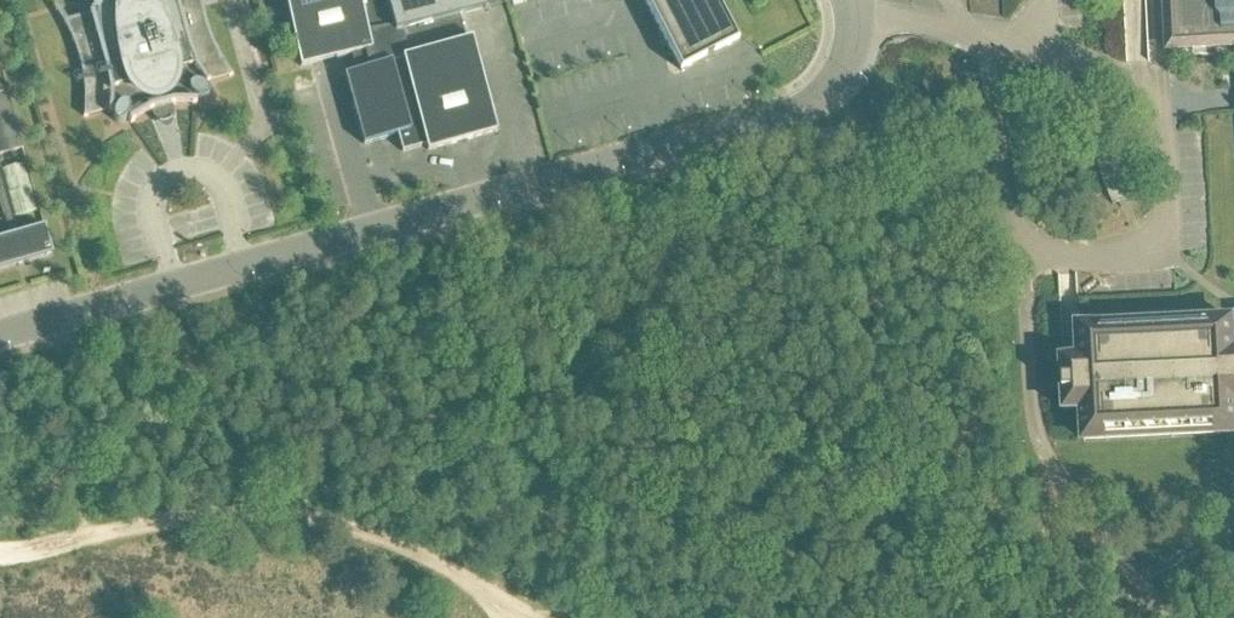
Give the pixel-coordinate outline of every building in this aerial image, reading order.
[(124,0),(123,1),(122,4),(115,5),(115,3),(93,10),(93,12),(91,13),(91,15),(89,16),(67,22),(59,9),(56,6),(53,9),(56,12),(63,24),(66,28),(72,41),(73,45),(78,58),(79,62),(82,76),(83,80),(84,96),(85,100),(84,114),(84,119),(88,119),(88,117),(108,113),(112,113),(113,112),(114,113),(114,114),(113,115),(113,116),(112,118),(113,119),(113,120),(113,122),(114,123),(116,125),(118,125),(119,126),(121,126),(123,125),(124,125),(125,124),(127,122),(127,120),(129,121),(128,122),(131,125),(151,113),(153,119),(174,113),(173,107),(196,107),(197,103),(196,102),(197,101),(198,102),(200,102),(202,103),(204,102),(206,102),(207,101),(208,99),(209,98),(209,96),(209,95),(209,93),(208,91),(207,90),(206,88),(204,88),(205,86),(206,87),(209,84),(228,77),(229,79),(233,76),(230,73),(222,61),(220,57),(213,44),(212,40),(207,26),(206,22),(203,8),(202,4),(202,0),(124,0)] [(360,72),(402,61),(385,0),(285,0),(301,68),(356,55),(360,72)] [(426,147),(428,153),(497,133),(471,42),(466,43),(459,17),(487,10),(484,0),(385,0),(402,61),(426,147)] [(520,0),(510,0),(513,9),(522,7),(520,0)] [(680,73),(738,43),(716,0),(643,0),(680,73)] [(1169,51),(1233,48),(1233,0),(1167,0),(1169,51)] [(402,61),(360,72),(345,77),(364,146),(398,137),(402,154),(426,147),(402,61)] [(23,150),(6,93),(0,95),(0,157),(23,150)] [(1136,197),(1107,125),(1084,134),(1113,206),(1136,197)] [(52,257),(44,228),(0,241),(0,272),(52,257)] [(1233,331),(1078,339),(1080,361),(1063,362),(1065,413),(1082,412),(1083,435),(1233,427),(1233,332),(1233,331)]
